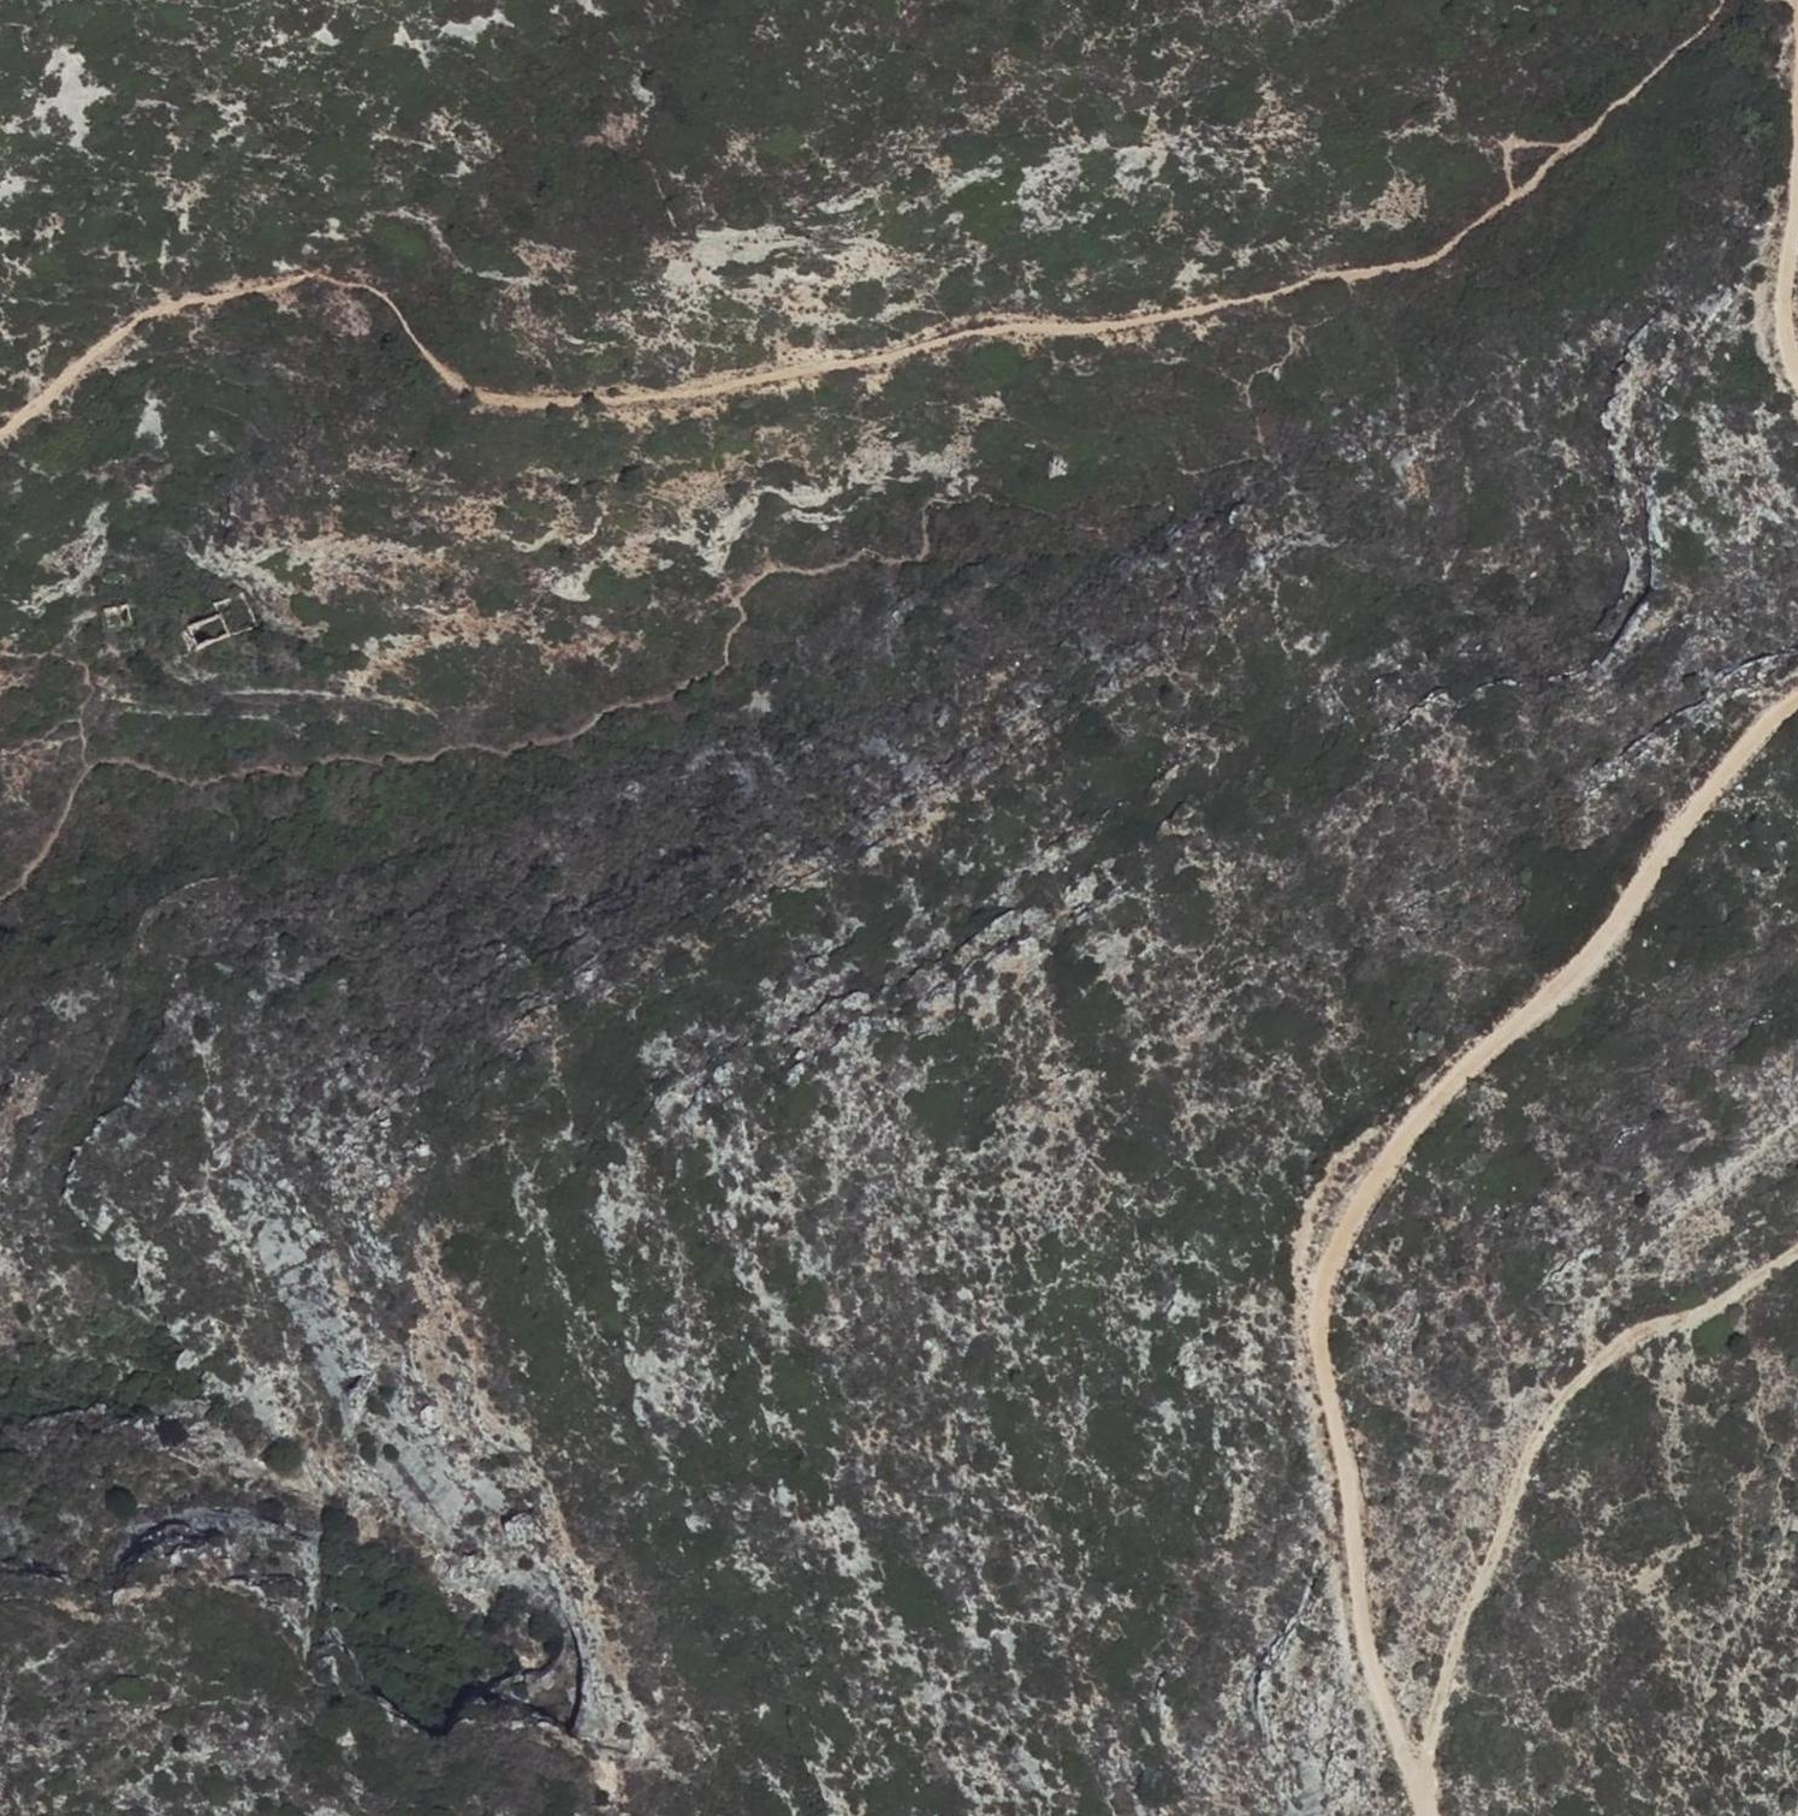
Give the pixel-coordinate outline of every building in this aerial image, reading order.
[(220,613),(187,626),(195,648),(254,625),(240,590),(215,599),(220,613)] [(128,606),(104,610),(108,628),(131,623),(128,606)]
